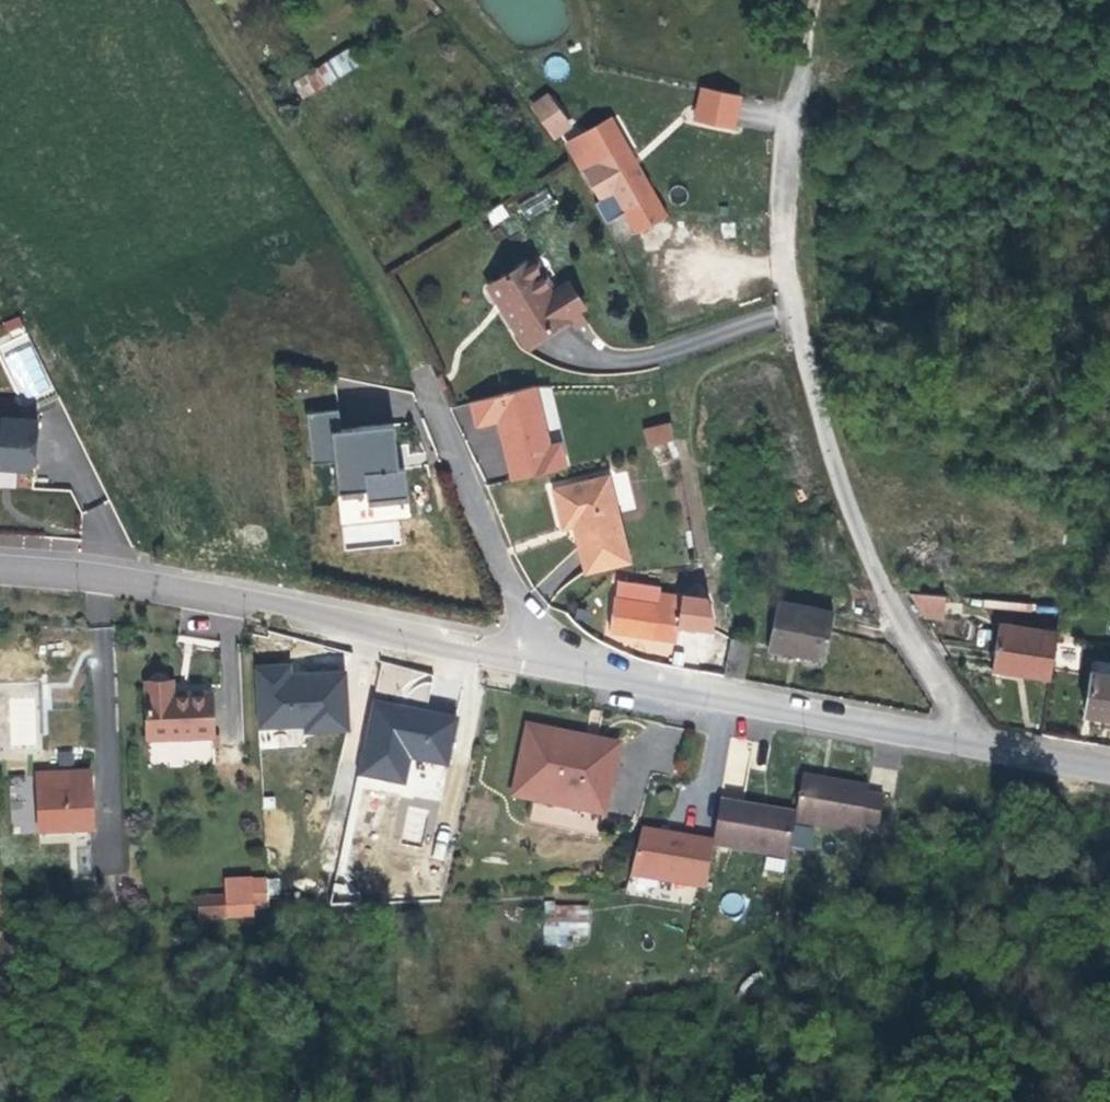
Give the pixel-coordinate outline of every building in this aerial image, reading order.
[(292,82),(303,99),(360,64),(349,46),(292,82)] [(547,56),(545,77),(566,79),(568,58),(547,56)] [(743,91),(701,84),(694,118),(735,125),(743,91)] [(529,104),(552,140),(572,126),(549,91),(529,104)] [(669,214),(614,116),(563,142),(599,201),(596,204),(606,221),(623,210),(636,232),(669,214)] [(518,203),(527,218),(553,204),(544,188),(518,203)] [(548,280),(533,254),(527,258),(542,284),(548,280)] [(542,284),(527,258),(484,283),(501,312),(520,346),(577,313),(560,285),(547,292),(542,284)] [(584,308),(567,281),(560,285),(577,313),(584,308)] [(0,322),(0,343),(17,401),(48,392),(25,315),(0,322)] [(294,395),(309,395),(309,380),(295,380),(294,395)] [(506,451),(512,481),(566,465),(559,444),(548,445),(529,387),(467,403),(475,429),(497,425),(506,451)] [(398,447),(395,425),(343,431),(341,410),(309,414),(313,465),(336,463),(339,494),(341,494),(365,491),(367,491),(368,501),(409,496),(406,468),(400,468),(395,469),(393,453),(398,447)] [(1,471),(1,467),(16,468),(16,471),(30,472),(38,466),(40,422),(0,420),(0,471),(1,471)] [(646,447),(674,439),(670,421),(642,429),(646,447)] [(636,566),(616,480),(572,490),(577,508),(566,510),(571,531),(581,528),(585,544),(592,576),(636,566)] [(577,508),(572,490),(562,493),(566,510),(577,508)] [(365,497),(365,491),(341,494),(342,500),(352,498),(365,497)] [(409,496),(368,501),(369,507),(409,503),(409,496)] [(666,595),(624,586),(621,600),(663,610),(665,600),(666,595)] [(939,589),(903,586),(918,611),(937,613),(939,589)] [(1017,597),(978,593),(977,599),(1016,603),(1017,597)] [(703,608),(665,600),(663,610),(621,600),(614,634),(672,646),(693,650),(703,608)] [(822,610),(765,600),(757,645),(797,652),(814,655),(822,610)] [(1057,623),(998,616),(991,664),(1024,668),(1050,672),(1057,623)] [(424,701),(428,685),(413,682),(415,670),(383,663),(377,691),(424,701)] [(281,668),(246,672),(252,731),(299,728),(300,734),(343,731),(336,674),(294,678),(282,679),(281,668)] [(1093,669),(1087,710),(1109,714),(1109,672),(1093,669)] [(172,698),(171,690),(146,691),(149,745),(215,741),(212,696),(172,698)] [(410,758),(447,766),(458,714),(370,696),(355,774),(405,784),(410,758)] [(511,797),(598,816),(614,750),(554,738),(523,731),(511,797)] [(793,810),(792,816),(791,820),(860,832),(861,825),(880,828),(886,792),(867,789),(867,782),(846,778),(800,771),(793,810)] [(10,807),(30,807),(29,776),(9,777),(10,807)] [(92,842),(88,784),(32,785),(36,845),(92,842)] [(791,820),(792,816),(757,809),(759,804),(716,796),(709,838),(708,840),(785,854),(791,820)] [(775,806),(759,804),(757,809),(792,816),(793,810),(775,806)] [(410,807),(403,839),(419,842),(426,810),(410,807)] [(812,848),(813,826),(793,826),(793,848),(812,848)] [(701,886),(709,838),(675,832),(644,827),(628,873),(701,886)] [(265,885),(224,890),(224,906),(225,929),(256,926),(255,915),(268,914),(265,885)] [(590,943),(591,903),(543,902),(542,942),(590,943)] [(225,929),(224,906),(197,907),(198,931),(225,929)]
